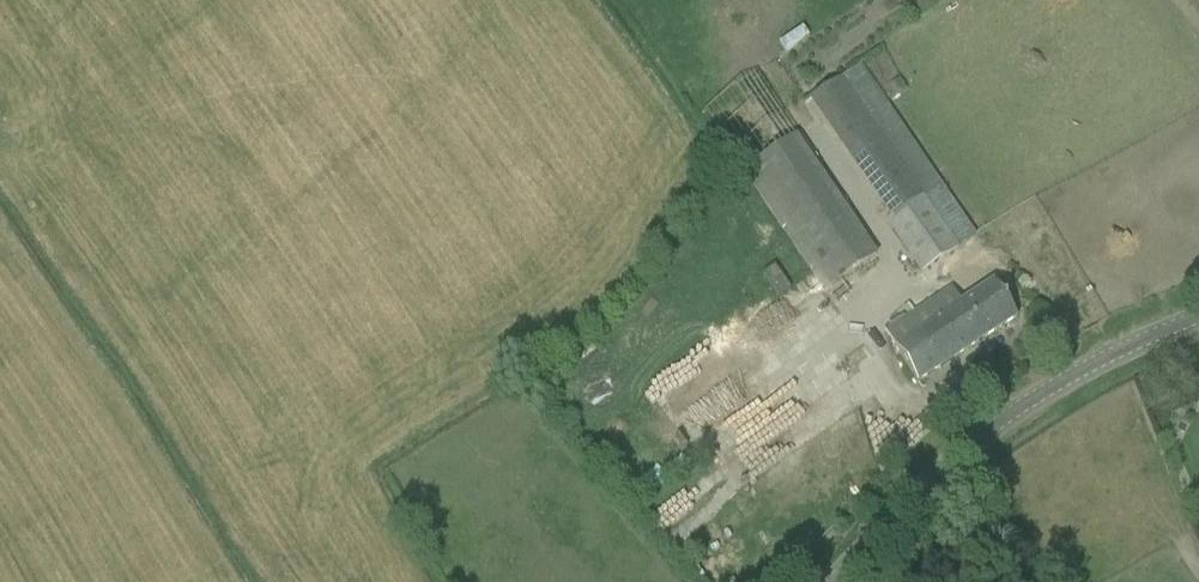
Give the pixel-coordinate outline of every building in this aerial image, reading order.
[(833,83),(808,100),(891,219),(884,223),(920,274),(976,237),(975,236),(972,232),(890,109),(861,66),(859,64),(833,83)] [(797,137),(742,172),(747,180),(758,197),(759,196),(782,231),(823,293),(876,256),(797,137)] [(762,275),(779,298),(790,290),(774,267),(762,275)] [(1017,318),(993,282),(961,302),(951,287),(883,331),(917,383),(1017,318)]
